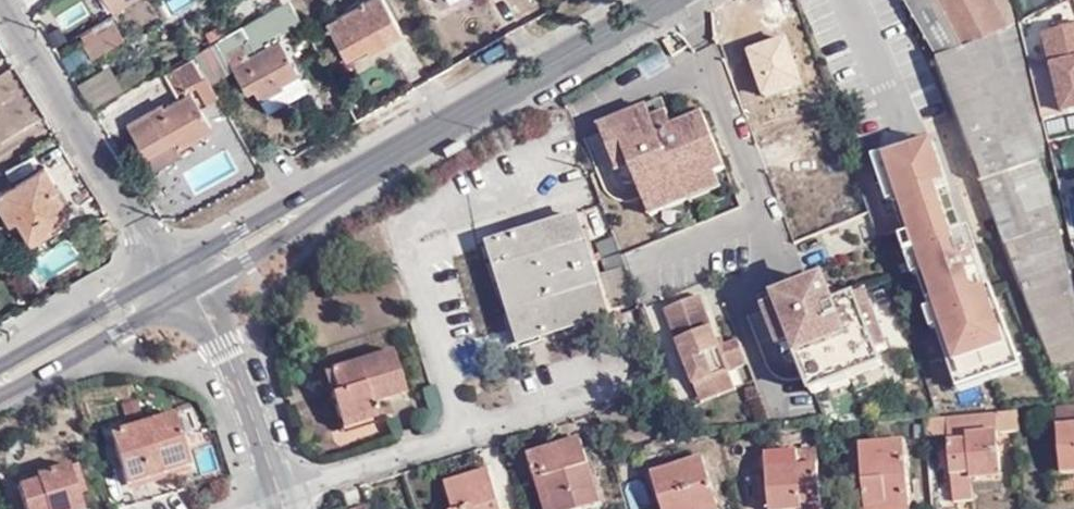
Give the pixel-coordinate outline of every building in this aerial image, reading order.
[(192,53),(204,73),(208,82),(231,68),(246,92),(253,88),(260,99),(282,87),(280,82),(298,72),(279,39),(282,37),(280,34),(301,21),(289,0),(284,0),(192,53)] [(361,52),(397,33),(378,0),(366,0),(322,24),(335,47),(353,37),(361,52)] [(1053,371),(1073,367),(1073,310),(1039,169),(989,38),(1009,27),(1003,0),(896,0),(933,67),(929,69),(1053,371)] [(113,21),(82,40),(91,55),(122,35),(113,21)] [(1041,119),(1073,111),(1073,26),(1042,34),(1050,66),(1030,72),(1041,119)] [(343,62),(361,52),(353,37),(335,47),(343,62)] [(176,97),(184,92),(181,86),(199,76),(190,58),(162,73),(176,97)] [(308,90),(298,72),(280,82),(282,87),(260,99),(268,113),(308,90)] [(206,102),(216,95),(208,82),(204,73),(199,76),(181,86),(184,92),(196,86),(206,102)] [(159,104),(127,122),(152,168),(180,153),(177,144),(209,126),(189,93),(162,109),(159,104)] [(0,173),(0,210),(7,221),(14,217),(28,239),(46,229),(44,225),(58,216),(61,206),(50,189),(55,185),(44,166),(9,186),(1,173),(0,173)] [(608,316),(577,218),(487,245),(519,345),(608,316)] [(341,394),(329,397),(340,429),(374,419),(369,405),(403,394),(389,351),(334,370),(341,394)] [(321,374),(329,397),(341,394),(334,370),(321,374)] [(1045,414),(1053,482),(1073,481),(1073,412),(1045,414)] [(190,465),(172,413),(109,434),(127,485),(190,465)] [(1020,432),(1019,413),(996,415),(997,434),(1020,432)] [(997,434),(996,415),(948,420),(950,437),(954,505),(974,503),(973,494),(973,482),(1001,480),(997,434)] [(950,437),(948,420),(936,421),(923,422),(924,440),(950,437)] [(554,508),(590,508),(602,505),(580,440),(526,457),(532,478),(543,474),(554,508)] [(906,441),(858,444),(864,508),(910,508),(906,441)] [(767,508),(817,508),(810,458),(780,459),(778,476),(763,478),(767,508)] [(718,508),(702,460),(650,475),(661,508),(718,508)] [(18,486),(25,508),(81,508),(77,497),(84,494),(75,467),(68,469),(66,464),(33,474),(36,481),(18,486)] [(486,469),(444,482),(452,508),(499,508),(486,469)] [(16,481),(18,486),(36,481),(33,474),(16,481)] [(543,474),(532,478),(542,508),(554,508),(543,474)] [(1002,492),(1001,480),(973,482),(973,494),(1002,492)]
